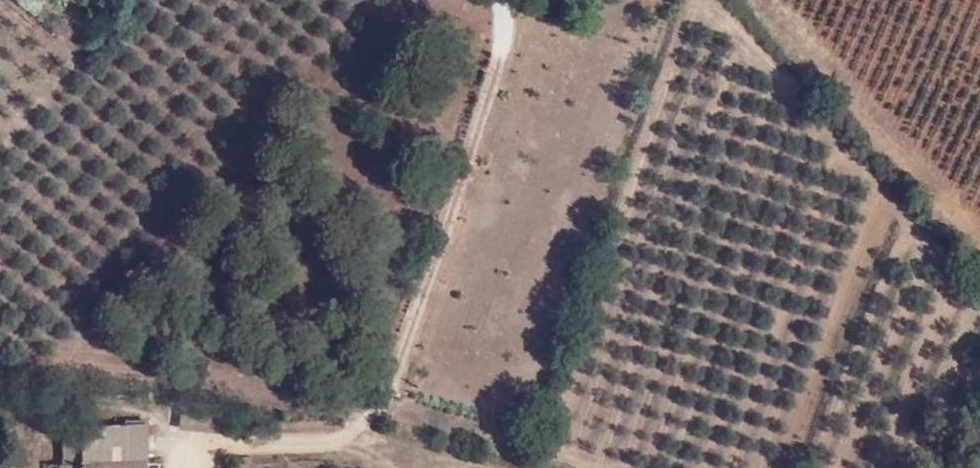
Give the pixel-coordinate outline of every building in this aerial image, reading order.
[(144,421),(78,424),(80,467),(146,467),(144,421)]
